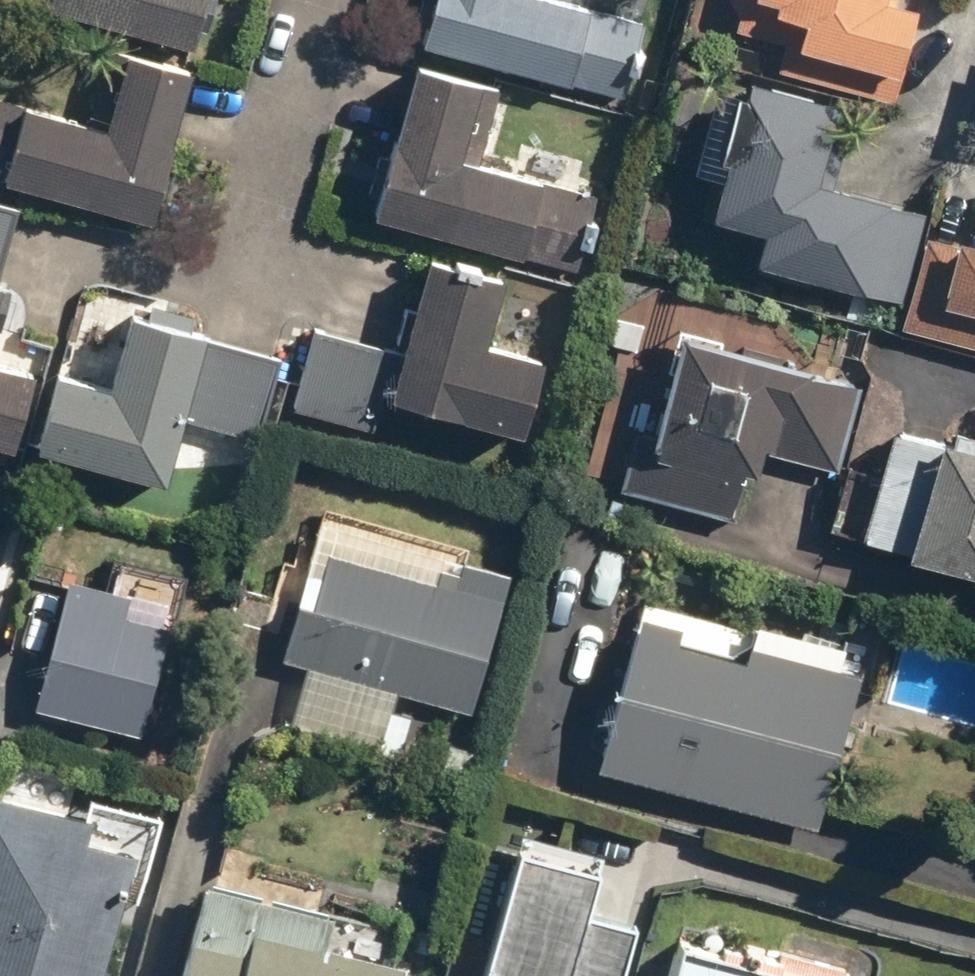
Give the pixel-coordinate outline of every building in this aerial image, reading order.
[(33,12),(185,52),(199,0),(36,0),(33,12)] [(410,48),(562,88),(582,13),(531,0),(423,0),(410,48)] [(721,7),(737,11),(731,32),(776,44),(768,73),(889,105),(895,82),(886,80),(905,10),(876,2),(876,0),(723,0),(721,7)] [(0,102),(0,188),(145,226),(186,73),(115,54),(95,127),(0,102)] [(470,86),(404,68),(365,218),(512,257),(531,186),(449,165),(470,86)] [(699,222),(755,237),(747,268),(892,307),(917,213),(808,183),(828,108),(736,84),(699,222)] [(0,208),(0,249),(10,211),(0,208)] [(918,238),(893,330),(974,352),(974,253),(918,238)] [(497,284),(415,262),(391,353),(308,331),(288,409),(370,430),(377,402),(515,439),(535,361),(480,347),(497,284)] [(275,361),(117,319),(98,392),(44,377),(23,455),(159,491),(178,421),(253,441),(275,361)] [(856,384),(672,336),(645,437),(630,434),(615,493),(736,524),(755,451),(832,471),(856,384)] [(4,452),(24,374),(0,368),(0,451),(4,452)] [(881,431),(852,540),(896,551),(893,561),(974,583),(974,455),(881,431)] [(392,695),(467,715),(503,581),(513,546),(400,552),(326,533),(305,609),(293,606),(277,664),(290,668),(274,726),(396,759),(407,718),(387,712),(392,695)] [(177,613),(58,581),(23,710),(142,742),(177,613)] [(810,832),(851,676),(832,672),(838,652),(678,610),(672,629),(626,617),(584,773),(810,832)] [(126,858),(76,846),(81,823),(0,803),(0,975),(97,975),(126,858)] [(507,853),(474,975),(612,975),(625,927),(577,914),(587,874),(507,853)] [(193,883),(168,975),(398,975),(399,972),(380,967),(389,924),(346,918),(339,956),(316,951),(325,917),(193,883)] [(666,944),(657,975),(837,975),(839,967),(771,949),(766,970),(666,944)]
